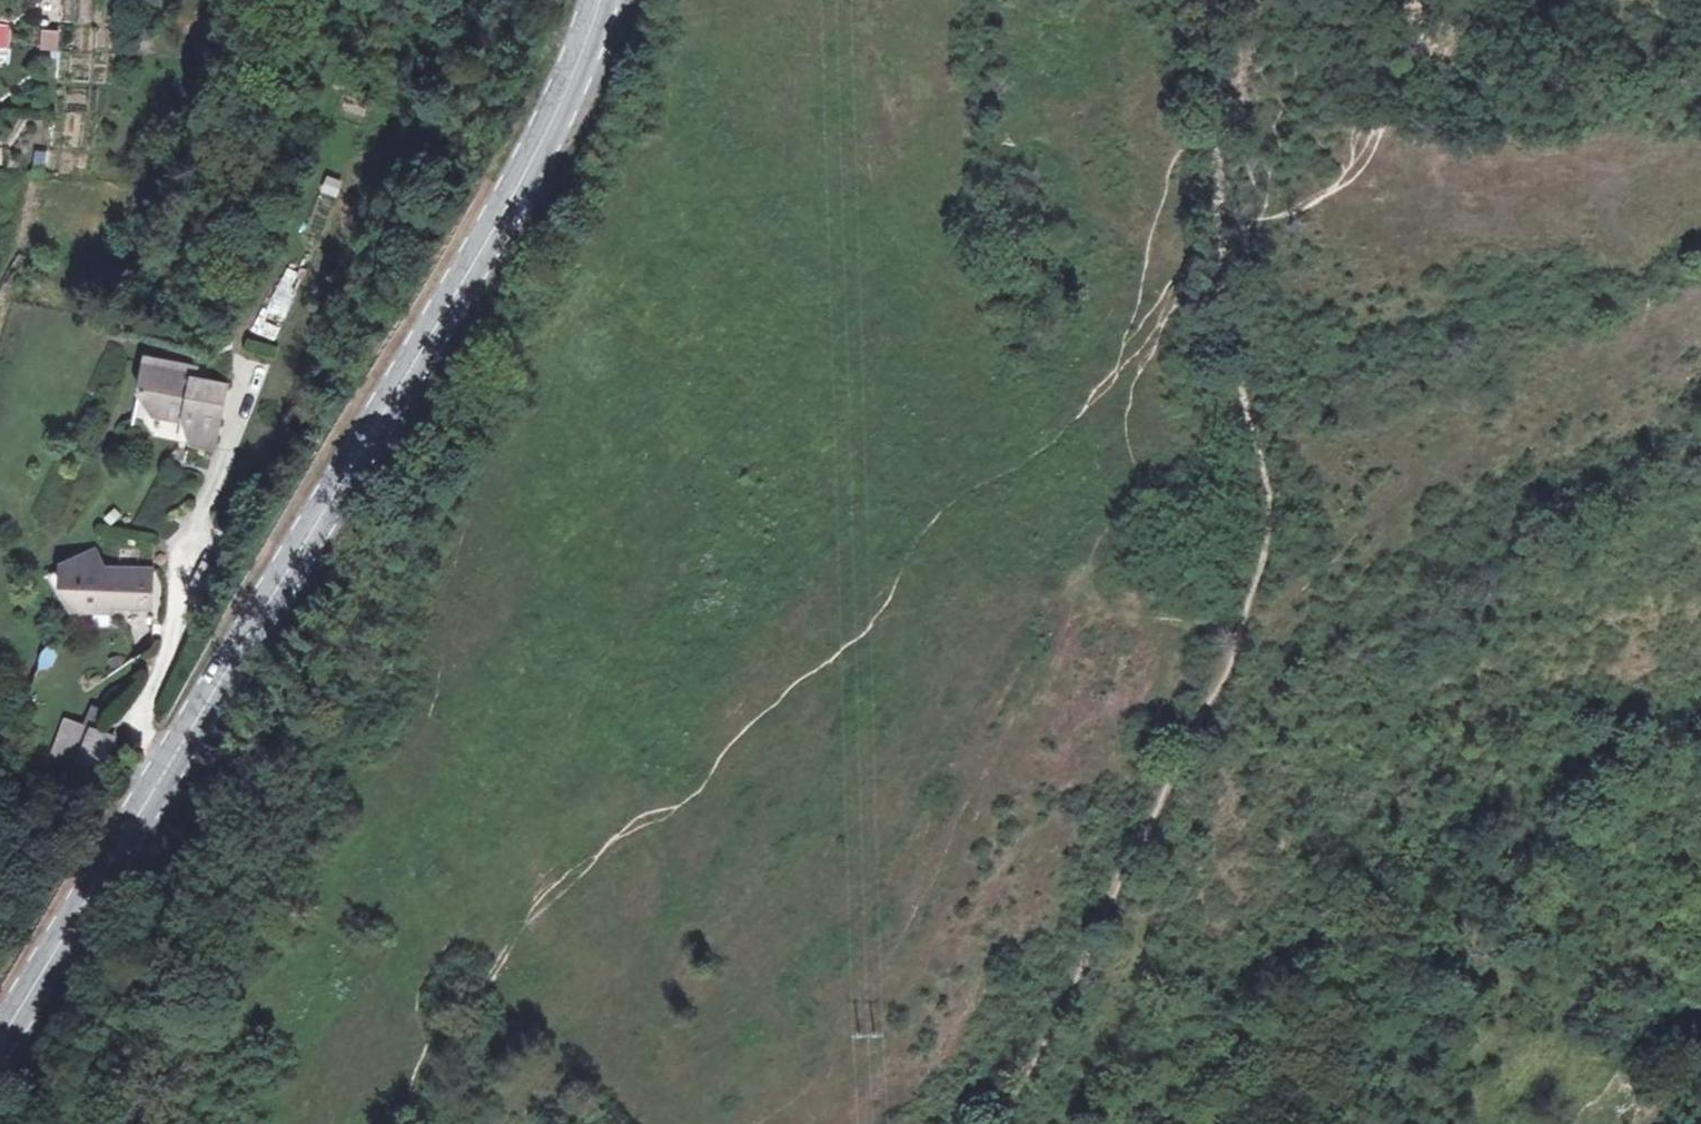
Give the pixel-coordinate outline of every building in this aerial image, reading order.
[(195,358),(146,350),(140,383),(146,384),(157,403),(155,409),(194,418),(217,423),(227,378),(193,370),(195,358)] [(213,442),(217,423),(194,418),(190,436),(213,442)] [(149,607),(149,565),(95,565),(87,548),(44,572),(71,620),(97,607),(149,607)] [(60,719),(56,728),(79,735),(82,725),(60,719)] [(98,768),(112,733),(100,730),(82,725),(79,735),(56,728),(48,753),(98,768)]
